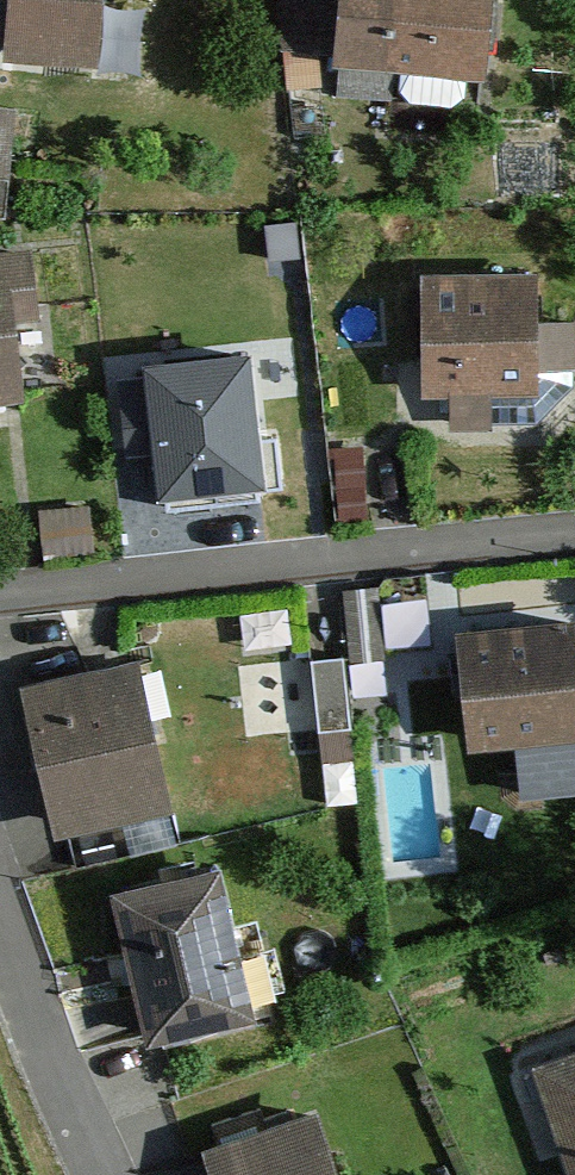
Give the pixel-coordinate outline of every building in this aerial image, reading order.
[(109,71),(114,0),(0,0),(0,64),(109,71)] [(345,73),(501,75),(502,0),(346,0),(345,73)] [(7,207),(13,96),(0,95),(0,207),(7,207)] [(48,413),(33,257),(0,260),(0,417),(48,413)] [(546,275),(427,274),(425,380),(544,381),(546,275)] [(246,355),(143,366),(157,495),(260,484),(246,355)] [(545,389),(501,389),(501,409),(574,408),(574,360),(545,360),(545,389)] [(453,633),(468,755),(515,747),(519,801),(574,796),(574,620),(453,633)] [(133,657),(25,687),(64,826),(172,796),(133,657)] [(225,873),(116,899),(150,1043),(260,1018),(225,873)] [(538,1070),(574,1174),(574,1058),(538,1070)] [(210,1156),(217,1174),(341,1174),(320,1117),(210,1156)]
